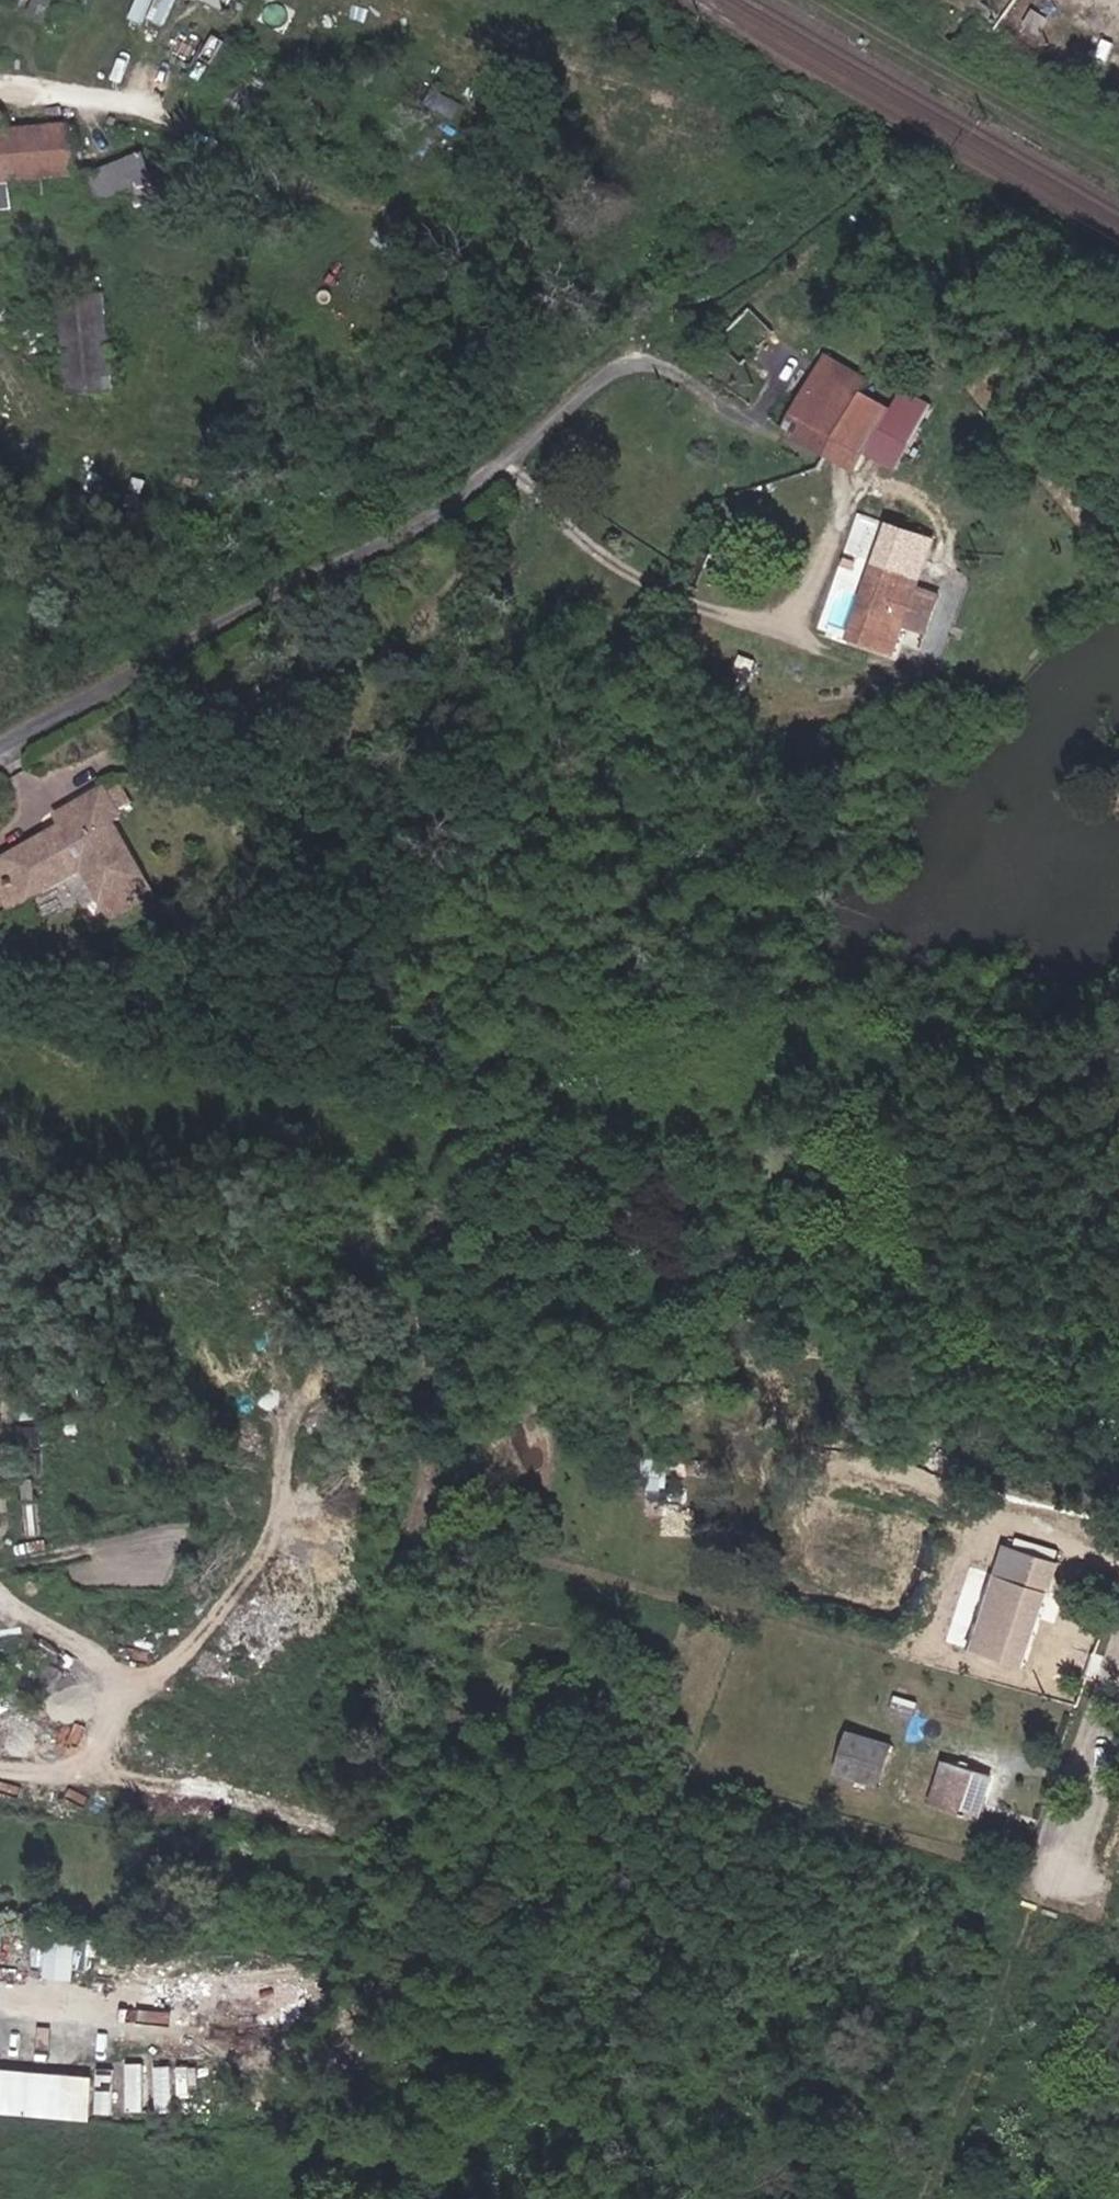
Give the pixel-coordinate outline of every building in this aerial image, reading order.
[(231,9),(235,0),(211,0),(231,9)] [(33,169),(27,115),(0,118),(0,172),(33,169)] [(98,147),(43,170),(54,192),(89,178),(96,196),(115,186),(98,147)] [(15,206),(13,180),(0,181),(0,207),(15,206)] [(68,295),(69,387),(114,386),(113,294),(68,295)] [(860,403),(867,391),(830,367),(823,379),(860,403)] [(787,441),(825,464),(860,403),(823,379),(787,441)] [(825,464),(854,482),(890,422),(860,403),(825,464)] [(912,589),(916,579),(876,563),(846,639),(886,655),(898,625),(912,589)] [(921,635),(935,598),(912,589),(898,625),(921,635)] [(107,796),(116,814),(143,799),(133,783),(107,796)] [(181,885),(179,882),(142,814),(149,810),(143,799),(116,814),(107,796),(87,807),(91,820),(28,851),(48,891),(112,858),(138,906),(181,885)] [(28,901),(48,891),(28,851),(8,861),(28,901)] [(1005,1563),(1056,1579),(1063,1557),(1013,1540),(1005,1563)] [(948,1659),(1019,1682),(1056,1579),(1005,1563),(997,1586),(976,1579),(948,1659)] [(845,1771),(883,1782),(893,1747),(856,1736),(845,1771)] [(969,1829),(985,1783),(950,1770),(934,1816),(969,1829)] [(41,1971),(89,1974),(92,1938),(43,1935),(41,1971)] [(100,2074),(3,2067),(0,2107),(0,2112),(97,2119),(100,2074)]
